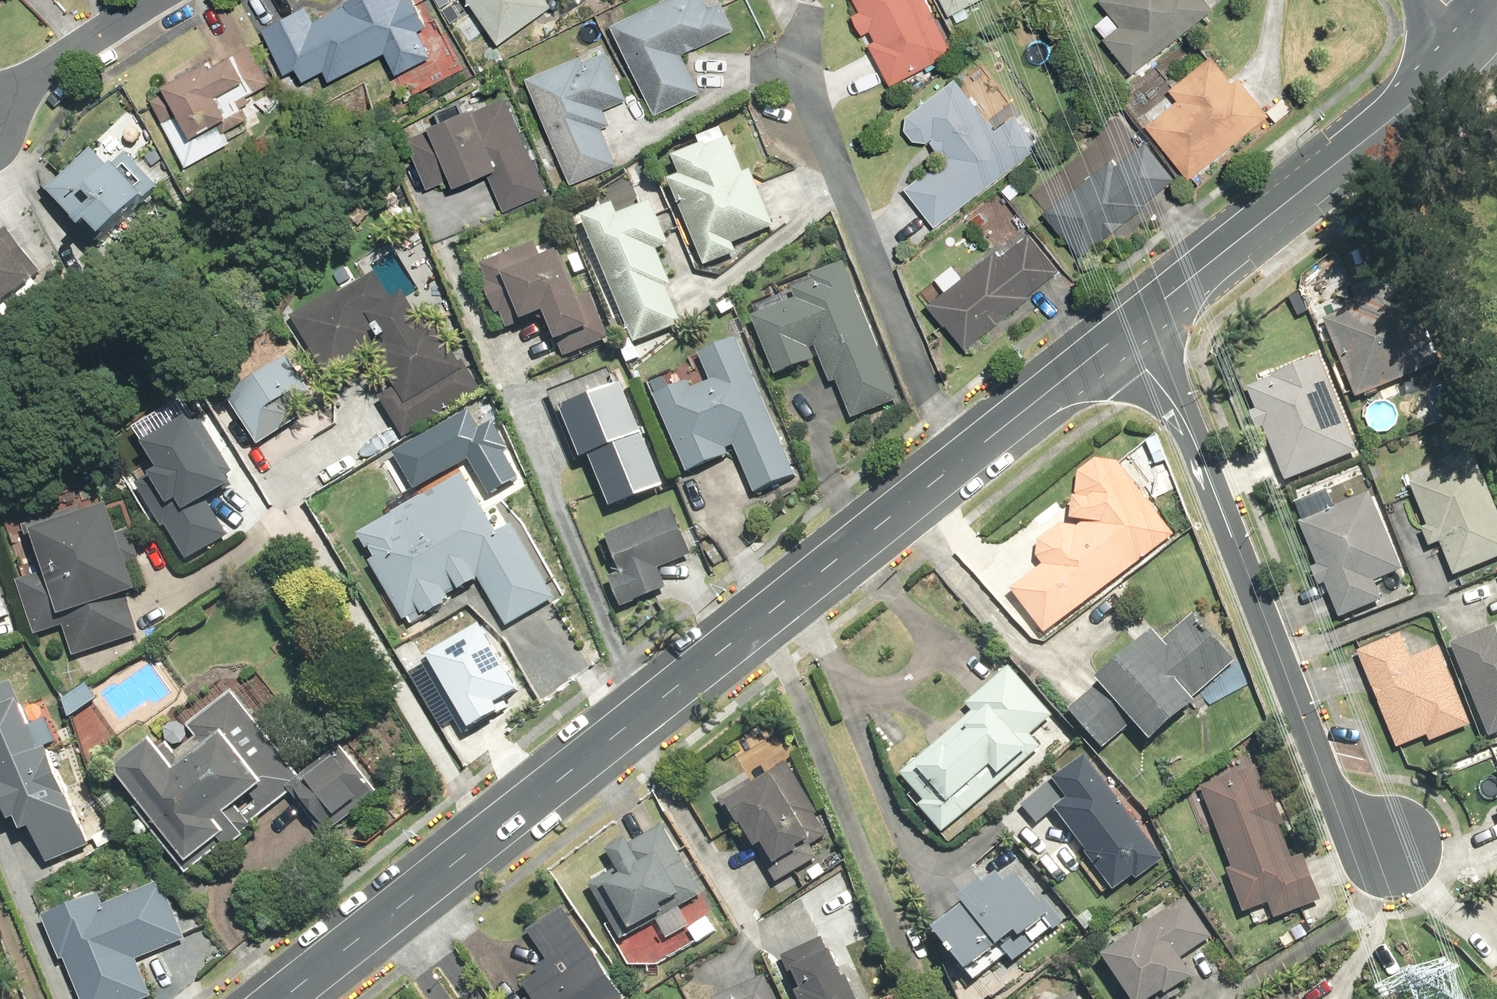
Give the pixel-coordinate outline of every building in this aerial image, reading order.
[(11,0),(0,0),(0,13),(11,0)] [(267,27),(294,76),(312,69),(316,79),(337,71),(339,77),(398,53),(406,74),(451,56),(429,0),(337,0),(267,27)] [(515,45),(563,9),(556,0),(481,0),(515,45)] [(620,27),(664,115),(708,93),(689,54),(741,28),(726,0),(724,0),(717,3),(716,0),(674,0),(620,27)] [(855,11),(848,14),(858,35),(867,31),(871,41),(866,44),(885,83),(952,50),(927,0),(850,0),(855,11)] [(945,16),(977,0),(936,0),(945,16)] [(1116,25),(1101,38),(1129,73),(1208,9),(1201,0),(1097,0),(1116,25)] [(224,58),(158,92),(196,163),(266,127),(251,99),(278,84),(257,44),(225,61),(224,58)] [(601,50),(534,79),(580,185),(628,164),(611,125),(618,122),(613,109),(639,98),(617,48),(602,54),(601,50)] [(1173,99),(1141,126),(1188,182),(1265,117),(1233,78),(1228,83),(1207,58),(1167,92),(1173,99)] [(992,131),(948,81),(903,116),(903,117),(902,118),(902,119),(901,121),(901,122),(901,123),(901,125),(901,126),(901,127),(901,128),(902,130),(902,131),(903,132),(903,133),(904,134),(905,135),(906,136),(907,137),(908,138),(909,139),(910,140),(911,140),(912,141),(913,141),(915,141),(916,142),(917,142),(918,142),(920,142),(921,142),(922,141),(924,141),(925,140),(926,140),(927,139),(942,156),(903,190),(936,228),(1035,142),(1011,115),(992,131)] [(489,108),(486,101),(444,118),(470,182),(486,223),(558,194),(518,96),(489,108)] [(684,159),(692,177),(679,183),(716,265),(747,251),(744,244),(785,226),(760,170),(753,174),(734,130),(709,141),(712,146),(684,159)] [(121,250),(175,191),(113,134),(59,193),(121,250)] [(486,223),(470,182),(418,202),(435,243),(486,223)] [(630,218),(626,208),(594,220),(643,343),(682,327),(692,323),(663,250),(678,244),(663,204),(630,218)] [(0,240),(0,319),(10,312),(19,327),(58,300),(47,284),(54,280),(18,228),(0,240)] [(1013,302),(1017,306),(1055,270),(1024,237),(1001,258),(991,247),(960,276),(949,264),(932,280),(942,290),(923,308),(961,349),(1013,302)] [(574,250),(558,256),(552,240),(494,263),(503,287),(494,290),(512,335),(559,316),(575,357),(616,341),(598,296),(593,298),(574,250)] [(909,402),(883,340),(853,266),(754,306),(784,380),(829,362),(838,384),(846,381),(862,421),(909,402)] [(1350,310),(1326,319),(1358,399),(1366,396),(1369,403),(1384,397),(1381,390),(1446,364),(1407,267),(1352,289),(1357,302),(1348,305),(1350,310)] [(435,318),(421,292),(400,303),(383,272),(299,317),(332,378),(372,357),(364,343),(387,332),(415,385),(389,399),(411,441),(489,399),(443,313),(435,318)] [(702,391),(700,385),(667,398),(697,473),(737,457),(735,451),(744,447),(763,495),(803,478),(786,437),(757,365),(746,338),(708,353),(715,372),(720,384),(702,391)] [(1275,378),(1251,388),(1260,410),(1252,413),(1260,431),(1267,428),(1290,482),(1361,452),(1320,357),(1274,376),(1275,378)] [(298,362),(237,399),(267,447),(328,410),(298,362)] [(635,385),(578,408),(620,511),(677,487),(635,385)] [(401,452),(419,484),(471,456),(491,491),(521,474),(507,448),(511,446),(495,418),(479,427),(471,413),(401,452)] [(166,466),(138,484),(165,527),(171,523),(190,553),(228,529),(209,499),(232,484),(226,474),(234,469),(200,415),(153,445),(166,466)] [(1457,576),(1496,559),(1496,499),(1476,449),(1447,461),(1450,468),(1413,484),(1430,525),(1424,528),(1433,548),(1443,543),(1457,576)] [(1046,566),(1015,590),(1048,634),(1177,537),(1120,462),(1098,461),(1081,473),(1074,520),(1105,524),(1104,526),(1079,527),(1063,524),(1040,541),(1039,557),(1046,566)] [(367,534),(383,562),(378,565),(413,626),(421,621),(488,583),(514,627),(562,599),(520,527),(508,534),(473,473),(367,534)] [(1372,493),(1305,521),(1345,618),(1385,601),(1377,582),(1405,570),(1372,493)] [(147,634),(136,599),(154,593),(126,506),(92,517),(89,506),(10,532),(43,634),(69,626),(78,656),(147,634)] [(615,536),(627,567),(613,573),(627,608),(641,602),(674,590),(665,569),(699,556),(681,510),(615,536)] [(1157,631),(1101,679),(1103,681),(1070,709),(1106,750),(1138,722),(1155,742),(1201,703),(1197,698),(1239,662),(1197,613),(1165,640),(1157,631)] [(488,621),(434,653),(475,722),(502,705),(499,700),(526,685),(488,621)] [(1453,644),(1492,737),(1496,735),(1496,627),(1496,626),(1453,644)] [(1403,635),(1360,652),(1400,749),(1430,737),(1432,743),(1474,726),(1443,648),(1413,660),(1403,635)] [(975,713),(903,775),(927,803),(922,807),(945,834),(1045,748),(1034,736),(1056,717),(1012,666),(968,704),(975,713)] [(238,689),(192,725),(203,740),(184,755),(167,734),(126,767),(154,802),(144,810),(193,872),(209,860),(233,841),(240,850),(269,827),(262,818),(289,796),(326,843),(388,793),(352,747),(310,780),(262,721),(282,705),(257,674),(238,689)] [(92,681),(65,697),(74,711),(101,695),(92,681)] [(30,705),(20,682),(0,690),(0,773),(23,828),(34,823),(52,865),(105,842),(66,750),(57,754),(35,703),(30,705)] [(1167,860),(1087,755),(1056,778),(1071,798),(1057,808),(1092,853),(1090,855),(1117,890),(1136,876),(1139,881),(1167,860)] [(736,816),(777,884),(819,859),(813,848),(830,838),(818,817),(820,816),(789,763),(756,783),(754,780),(721,800),(732,819),(736,816)] [(1259,765),(1204,786),(1234,868),(1230,870),(1246,914),(1273,904),(1278,918),(1323,901),(1306,854),(1294,859),(1282,826),(1287,824),(1272,784),(1267,787),(1259,765)] [(620,869),(593,885),(625,940),(705,893),(665,824),(632,843),(629,838),(608,850),(620,869)] [(970,905),(939,930),(981,979),(1011,955),(1017,962),(1034,948),(1033,947),(1038,943),(1039,944),(1067,920),(1049,899),(1044,903),(1020,875),(1011,883),(1004,876),(992,886),(987,881),(965,900),(970,905)] [(113,904),(110,897),(52,919),(69,966),(75,964),(88,998),(159,998),(144,960),(190,943),(168,884),(113,904)] [(1107,956),(1135,998),(1158,998),(1169,992),(1171,995),(1198,977),(1185,958),(1215,938),(1188,898),(1139,930),(1141,934),(1107,956)] [(529,998),(627,998),(564,906),(530,930),(551,959),(538,969),(542,975),(526,985),(534,996),(529,998)] [(845,934),(787,960),(804,998),(874,998),(845,934)] [(768,976),(716,998),(778,998),(768,976)]
